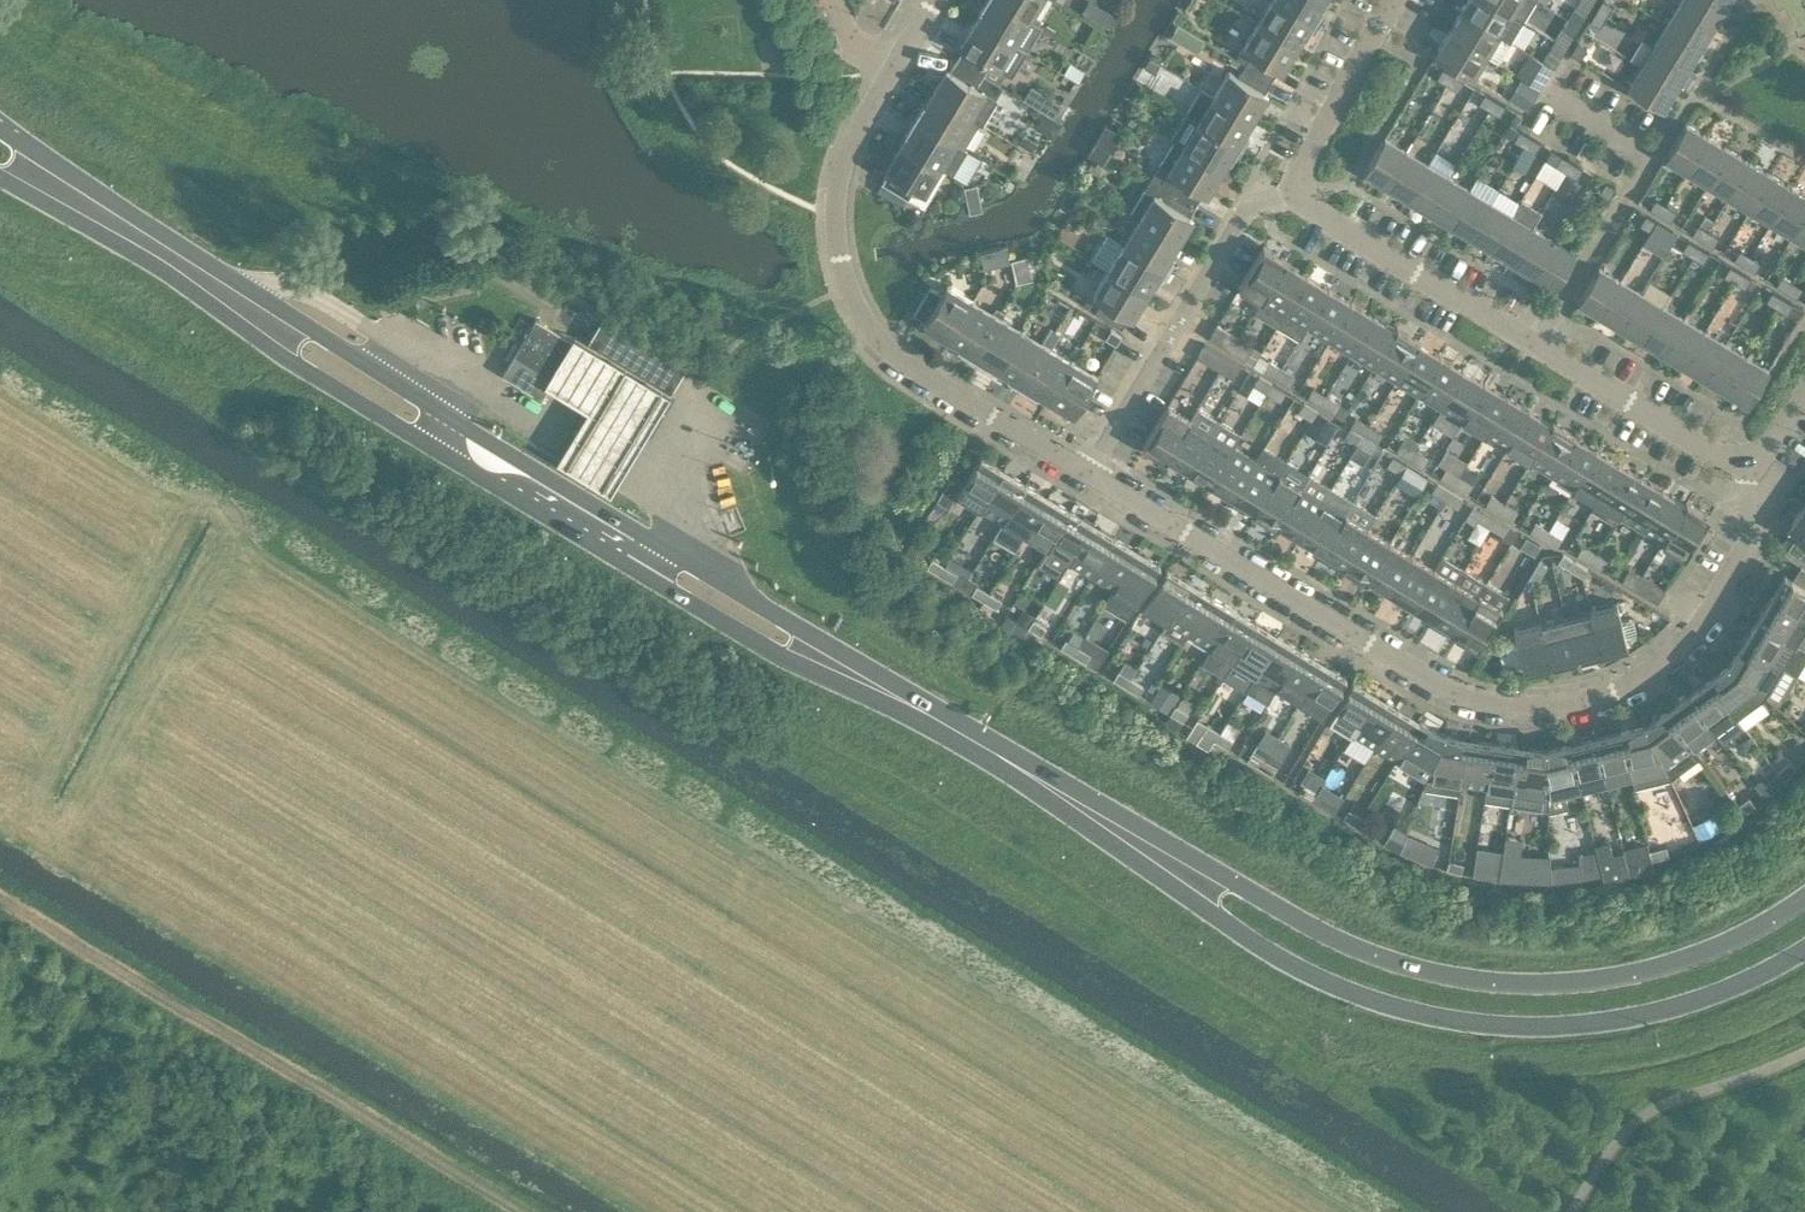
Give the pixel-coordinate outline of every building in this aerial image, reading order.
[(976,18),(1016,42),(1029,50),(1044,25),(1036,20),(1002,0),(984,0),(986,2),(976,18)] [(1036,20),(1039,16),(1033,12),(1041,0),(1002,0),(1036,20)] [(1259,20),(1298,44),(1307,28),(1315,32),(1319,23),(1313,19),(1281,0),(1271,0),(1259,20)] [(1313,19),(1319,23),(1325,15),(1318,10),(1324,0),(1281,0),(1313,19)] [(1493,0),(1467,0),(1461,10),(1499,32),(1511,40),(1524,19),(1493,0)] [(1524,19),(1536,0),(1493,0),(1524,19)] [(1569,17),(1579,24),(1592,3),(1588,0),(1580,0),(1569,17)] [(1608,0),(1602,0),(1597,8),(1608,15),(1614,4),(1608,0)] [(1726,0),(1681,0),(1680,1),(1715,22),(1728,1),(1726,0)] [(1668,22),(1703,43),(1715,22),(1680,1),(1668,22)] [(1107,7),(1100,20),(1112,27),(1119,15),(1107,7)] [(1591,19),(1601,26),(1608,15),(1597,8),(1591,19)] [(1499,32),(1461,10),(1449,31),(1486,54),(1499,32)] [(1556,38),(1567,45),(1579,24),(1569,17),(1556,38)] [(1016,42),(976,18),(961,44),(963,45),(958,58),(984,74),(991,63),(1013,76),(1029,50),(1016,42)] [(1243,46),(1236,57),(1246,63),(1273,79),(1280,68),(1282,70),(1298,44),(1259,20),(1243,46)] [(1179,22),(1171,35),(1182,41),(1189,29),(1179,22)] [(1703,43),(1668,22),(1655,43),(1690,64),(1703,43)] [(1435,53),(1473,76),(1486,54),(1449,31),(1435,53)] [(1567,45),(1556,38),(1544,59),(1554,66),(1567,45)] [(1578,42),(1572,52),(1582,58),(1588,48),(1578,42)] [(1642,64),(1677,85),(1690,64),(1655,43),(1642,64)] [(1520,74),(1525,77),(1541,87),(1554,66),(1544,59),(1532,53),(1520,74)] [(1150,56),(1145,65),(1156,72),(1161,63),(1150,56)] [(958,58),(949,68),(947,67),(932,92),(982,123),(985,125),(1001,99),(999,98),(1006,86),(958,58)] [(1071,60),(1065,71),(1080,79),(1086,68),(1071,60)] [(1239,74),(1230,69),(1214,94),(1253,118),(1269,92),(1267,91),(1273,79),(1246,63),(1239,74)] [(1628,86),(1664,108),(1677,85),(1642,64),(1628,86)] [(1444,67),(1438,77),(1449,84),(1455,73),(1444,67)] [(1460,90),(1466,80),(1455,73),(1449,84),(1460,90)] [(1525,77),(1512,99),(1528,109),(1541,87),(1525,77)] [(1032,84),(1024,97),(1038,105),(1046,92),(1032,84)] [(1201,86),(1186,111),(1194,116),(1238,143),(1244,147),(1250,138),(1244,134),(1253,118),(1214,94),(1201,86)] [(982,123),(932,92),(922,109),(915,105),(911,114),(917,117),(956,141),(967,148),(982,123)] [(1486,92),(1480,103),(1491,109),(1497,99),(1486,92)] [(1501,116),(1508,105),(1497,99),(1491,109),(1501,116)] [(1186,111),(1172,136),(1175,138),(1184,144),(1223,167),(1233,152),(1240,156),(1244,147),(1238,143),(1194,116),(1186,111)] [(912,125),(902,142),(941,165),(956,141),(917,117),(911,114),(905,121),(912,125)] [(1686,121),(1665,156),(1687,170),(1708,135),(1686,121)] [(1112,150),(1123,133),(1107,123),(1096,141),(1112,150)] [(1521,129),(1515,139),(1526,146),(1532,135),(1521,129)] [(1025,133),(1020,142),(1034,150),(1039,141),(1025,133)] [(1536,152),(1543,142),(1532,135),(1526,146),(1536,152)] [(1708,182),(1729,147),(1708,135),(1687,170),(1708,182)] [(1385,136),(1364,171),(1386,184),(1407,149),(1385,136)] [(1206,192),(1208,193),(1223,167),(1184,144),(1175,138),(1159,165),(1168,170),(1162,181),(1197,202),(1206,192)] [(1096,141),(1089,153),(1104,163),(1112,150),(1096,141)] [(888,169),(882,181),(907,196),(925,207),(948,169),(941,165),(902,142),(886,168),(888,169)] [(1526,146),(1514,164),(1526,171),(1537,153),(1536,152),(1526,146)] [(1729,195),(1750,160),(1729,147),(1708,182),(1729,195)] [(1553,148),(1546,158),(1567,171),(1574,160),(1553,148)] [(1407,197),(1428,162),(1407,149),(1386,184),(1407,197)] [(1578,177),(1585,167),(1574,160),(1567,171),(1578,177)] [(1750,208),(1771,173),(1750,160),(1729,195),(1750,208)] [(1428,209),(1449,174),(1428,162),(1407,197),(1428,209)] [(1566,172),(1555,193),(1571,202),(1582,181),(1566,172)] [(1771,173),(1750,208),(1771,220),(1793,185),(1771,173)] [(1449,222),(1470,187),(1449,174),(1428,209),(1449,222)] [(1192,214),(1197,202),(1162,181),(1153,175),(1130,212),(1139,218),(1178,242),(1194,216),(1192,214)] [(1606,180),(1600,190),(1610,196),(1616,186),(1606,180)] [(882,181),(877,189),(902,204),(907,196),(882,181)] [(978,182),(965,185),(971,210),(983,207),(978,182)] [(964,185),(953,188),(956,199),(967,196),(964,185)] [(1771,220),(1792,233),(1804,212),(1804,193),(1793,185),(1771,220)] [(1470,187),(1449,222),(1470,235),(1491,200),(1470,187)] [(1542,210),(1522,198),(1512,213),(1491,248),(1512,260),(1533,225),(1542,210)] [(1657,198),(1651,208),(1661,214),(1667,204),(1657,198)] [(1491,200),(1470,235),(1491,248),(1512,213),(1491,200)] [(1672,220),(1678,211),(1667,204),(1661,214),(1672,220)] [(910,211),(907,216),(909,223),(914,226),(920,224),(923,219),(922,213),(916,210),(910,211)] [(1792,233),(1804,241),(1804,212),(1792,233)] [(1647,214),(1641,223),(1652,230),(1657,220),(1647,214)] [(1122,235),(1119,239),(1164,266),(1169,270),(1175,262),(1169,258),(1178,242),(1139,218),(1127,238),(1122,235)] [(1662,236),(1668,226),(1657,220),(1652,230),(1662,236)] [(1699,224),(1693,233),(1704,240),(1710,230),(1699,224)] [(1533,225),(1512,260),(1533,273),(1554,238),(1533,225)] [(1714,246),(1720,236),(1710,230),(1704,240),(1714,246)] [(1555,286),(1577,251),(1554,238),(1533,273),(1555,286)] [(1122,247),(1109,267),(1149,291),(1158,275),(1165,278),(1169,270),(1164,266),(1119,239),(1116,244),(1122,247)] [(1690,239),(1684,249),(1694,255),(1700,246),(1690,239)] [(1264,245),(1248,272),(1239,286),(1262,300),(1263,300),(1263,299),(1262,298),(1285,261),(1286,261),(1288,259),(1264,245)] [(1705,262),(1711,252),(1700,246),(1694,255),(1705,262)] [(994,248),(981,251),(985,267),(998,264),(994,248)] [(1742,249),(1736,259),(1746,265),(1752,256),(1742,249)] [(1026,256),(1013,259),(1017,277),(1030,274),(1026,256)] [(1757,272),(1763,262),(1752,256),(1746,265),(1757,272)] [(1279,322),(1308,275),(1286,261),(1285,261),(1262,298),(1263,299),(1263,300),(1262,300),(1256,309),(1279,322)] [(1599,265),(1578,300),(1600,313),(1621,278),(1599,265)] [(1732,265),(1728,272),(1726,275),(1737,281),(1743,271),(1732,265)] [(1094,293),(1103,298),(1096,310),(1123,326),(1131,315),(1133,317),(1149,291),(1109,267),(1094,293)] [(1747,287),(1753,278),(1743,271),(1737,281),(1747,287)] [(1783,273),(1777,283),(1788,290),(1794,280),(1783,273)] [(1301,336),(1308,326),(1330,288),(1308,275),(1279,322),(1301,336)] [(1621,326),(1642,291),(1621,278),(1600,313),(1621,326)] [(1804,287),(1804,286),(1794,280),(1788,290),(1799,297),(1804,287)] [(948,283),(942,292),(931,285),(914,312),(925,320),(924,322),(950,338),(974,299),(948,283)] [(561,289),(559,293),(566,297),(568,293),(569,291),(562,287),(561,289)] [(1330,339),(1353,302),(1330,288),(1308,326),(1330,339)] [(1773,290),(1766,301),(1776,307),(1783,296),(1773,290)] [(1642,339),(1663,304),(1642,291),(1621,326),(1642,339)] [(1787,314),(1794,303),(1783,296),(1776,307),(1787,314)] [(974,299),(950,338),(966,348),(963,355),(971,358),(974,353),(1002,308),(997,306),(994,311),(974,299)] [(1352,353),(1375,315),(1353,302),(1330,339),(1352,353)] [(1663,351),(1685,317),(1663,304),(1642,339),(1663,351)] [(1003,316),(1006,311),(1002,308),(974,353),(971,358),(979,364),(983,358),(999,368),(1023,329),(1003,316)] [(684,366),(686,362),(604,312),(603,315),(596,326),(588,339),(670,389),(678,377),(684,366)] [(1397,328),(1396,328),(1375,315),(1352,353),(1374,366),(1397,328)] [(573,338),(536,316),(503,370),(540,392),(573,338)] [(1685,317),(1663,351),(1684,364),(1706,329),(1685,317)] [(1217,322),(1209,335),(1237,352),(1245,339),(1217,322)] [(1016,378),(1012,384),(1020,388),(1024,383),(1051,338),(1056,329),(1052,326),(1043,341),(1023,329),(999,368),(1016,378)] [(1398,326),(1396,328),(1397,328),(1374,366),(1396,379),(1419,342),(1420,342),(1421,340),(1398,326)] [(1122,334),(1111,328),(1106,337),(1116,343),(1122,334)] [(1072,359),(1052,346),(1061,332),(1056,329),(1051,338),(1024,383),(1020,388),(1029,394),(1033,388),(1049,398),(1072,359)] [(1706,329),(1684,364),(1705,377),(1727,342),(1706,329)] [(669,392),(574,334),(544,382),(585,407),(556,456),(610,489),(669,392)] [(1245,357),(1253,344),(1245,339),(1237,352),(1245,357)] [(1206,342),(1198,355),(1225,371),(1233,358),(1206,342)] [(1419,393),(1441,355),(1420,342),(1419,342),(1396,379),(1419,393)] [(1727,342),(1705,377),(1726,390),(1748,355),(1727,342)] [(1441,406),(1464,369),(1441,355),(1419,393),(1441,406)] [(1748,403),(1770,368),(1748,355),(1726,390),(1748,403)] [(1234,377),(1242,364),(1233,358),(1225,371),(1234,377)] [(1074,413),(1098,374),(1072,359),(1049,398),(1074,413)] [(1269,360),(1264,368),(1277,376),(1282,367),(1269,360)] [(1290,384),(1295,375),(1282,367),(1277,376),(1290,384)] [(1463,420),(1486,382),(1464,369),(1441,406),(1463,420)] [(1260,375),(1255,383),(1268,391),(1273,382),(1260,375)] [(1280,399),(1286,390),(1273,382),(1268,391),(1280,399)] [(1485,433),(1508,396),(1486,382),(1463,420),(1485,433)] [(1314,386),(1308,395),(1321,403),(1327,394),(1314,386)] [(1334,411),(1340,402),(1327,394),(1321,403),(1334,411)] [(1508,447),(1530,409),(1508,396),(1485,433),(1508,447)] [(1305,401),(1299,410),(1312,418),(1318,409),(1305,401)] [(1192,417),(1168,403),(1143,445),(1166,459),(1168,456),(1167,456),(1190,418),(1191,419),(1192,417)] [(1199,406),(1192,417),(1191,419),(1190,418),(1167,456),(1168,456),(1190,469),(1220,419),(1199,406)] [(1338,422),(1318,409),(1312,418),(1311,419),(1332,432),(1338,422)] [(1553,423),(1552,422),(1530,409),(1508,447),(1530,460),(1553,423)] [(1357,417),(1351,425),(1364,433),(1369,424),(1357,417)] [(1235,445),(1243,432),(1220,419),(1190,469),(1212,483),(1235,445)] [(1575,436),(1577,434),(1553,420),(1552,422),(1553,423),(1530,460),(1552,474),(1575,436)] [(1369,424),(1364,433),(1377,441),(1382,432),(1369,424)] [(1351,425),(1346,434),(1359,442),(1364,433),(1351,425)] [(1407,432),(1397,449),(1410,457),(1416,448),(1420,440),(1407,432)] [(1359,442),(1371,450),(1377,441),(1364,433),(1359,442)] [(1575,487),(1597,449),(1575,436),(1552,474),(1575,487)] [(1235,445),(1212,483),(1234,496),(1257,459),(1235,445)] [(1265,445),(1257,459),(1234,496),(1256,509),(1257,510),(1279,472),(1288,459),(1265,445)] [(1423,465),(1428,456),(1416,448),(1410,457),(1423,465)] [(1597,501),(1619,463),(1597,449),(1575,487),(1597,501)] [(981,507),(982,506),(981,505),(1004,468),(981,454),(957,493),(981,507)] [(1393,455),(1388,464),(1401,472),(1406,463),(1393,455)] [(1411,484),(1419,471),(1406,463),(1401,472),(1398,477),(1411,484)] [(1642,476),(1619,463),(1597,501),(1592,508),(1615,521),(1619,514),(1642,476)] [(1447,467),(1441,476),(1455,484),(1460,475),(1447,467)] [(981,505),(982,506),(1004,519),(1026,481),(1004,468),(981,505)] [(1256,509),(1254,512),(1278,526),(1279,524),(1279,523),(1302,486),(1279,472),(1257,510),(1256,509)] [(1279,523),(1279,524),(1301,537),(1332,486),(1310,472),(1302,486),(1279,523)] [(1467,491),(1473,482),(1460,475),(1455,484),(1467,491)] [(1641,527),(1664,490),(1642,476),(1619,514),(1641,527)] [(1026,481),(1004,519),(996,531),(1019,545),(1026,532),(1048,495),(1026,481)] [(1438,482),(1432,491),(1446,499),(1451,490),(1438,482)] [(1332,486),(1301,537),(1323,550),(1354,499),(1332,486)] [(955,497),(943,490),(933,507),(945,514),(955,497)] [(1458,506),(1464,497),(1451,490),(1446,499),(1458,506)] [(1641,527),(1663,541),(1664,541),(1686,503),(1685,503),(1664,490),(1641,527)] [(1492,494),(1486,503),(1499,511),(1505,502),(1492,494)] [(1048,495),(1026,532),(1048,546),(1071,508),(1048,495)] [(1354,499),(1323,550),(1345,563),(1346,564),(1368,526),(1377,513),(1354,499)] [(1710,515),(1687,500),(1685,503),(1686,503),(1664,541),(1663,541),(1662,542),(1685,556),(1710,515)] [(1512,519),(1518,510),(1505,502),(1499,511),(1512,519)] [(1475,523),(1477,518),(1490,526),(1496,517),(1473,503),(1465,517),(1475,523)] [(1803,505),(1788,527),(1797,533),(1788,547),(1804,559),(1804,506),(1803,505)] [(1071,508),(1048,546),(1040,559),(1062,573),(1070,559),(1093,522),(1071,508)] [(1503,534),(1509,525),(1496,517),(1490,526),(1503,534)] [(1536,521),(1531,530),(1544,538),(1549,529),(1536,521)] [(1093,522),(1070,559),(1093,573),(1115,535),(1093,522)] [(1345,563),(1343,566),(1367,580),(1368,577),(1390,539),(1368,526),(1346,564),(1345,563)] [(1557,545),(1562,537),(1549,529),(1544,538),(1557,545)] [(1508,547),(1528,559),(1538,542),(1518,531),(1508,547)] [(1115,535),(1093,573),(1115,586),(1137,549),(1115,535)] [(1368,577),(1390,591),(1413,553),(1390,539),(1368,577)] [(1583,544),(1578,553),(1591,561),(1597,552),(1583,544)] [(1130,614),(1161,563),(1137,549),(1115,586),(1106,600),(1130,614)] [(1564,552),(1559,561),(1571,568),(1576,560),(1564,552)] [(1604,568),(1609,559),(1597,552),(1591,561),(1604,568)] [(1413,553),(1390,591),(1412,604),(1435,566),(1413,553)] [(1443,553),(1435,566),(1412,604),(1435,617),(1466,566),(1443,553)] [(933,557),(928,565),(940,573),(946,565),(933,557)] [(1548,564),(1540,559),(1532,571),(1541,577),(1548,564)] [(1584,576),(1589,567),(1576,560),(1571,568),(1584,576)] [(952,580),(957,572),(946,565),(940,573),(952,580)] [(1143,605),(1166,619),(1167,620),(1168,618),(1167,618),(1190,580),(1167,566),(1143,605)] [(1466,566),(1435,617),(1456,631),(1457,631),(1480,594),(1479,593),(1480,592),(1481,592),(1488,580),(1466,566)] [(1630,566),(1622,579),(1631,584),(1639,571),(1630,566)] [(1785,573),(1771,596),(1804,616),(1804,568),(1801,566),(1794,578),(1785,573)] [(1525,584),(1533,589),(1541,577),(1532,571),(1525,584)] [(1658,601),(1666,588),(1639,571),(1631,584),(1658,601)] [(1184,641),(1189,631),(1212,594),(1190,580),(1167,618),(1168,618),(1167,620),(1166,619),(1161,628),(1184,641)] [(1456,631),(1455,633),(1478,647),(1511,594),(1488,580),(1481,592),(1480,592),(1479,593),(1480,594),(1457,631),(1456,631)] [(986,600),(991,592),(977,584),(972,592),(986,600)] [(997,607),(1002,599),(991,592),(986,600),(997,607)] [(1212,594),(1189,631),(1212,645),(1235,607),(1212,594)] [(1795,641),(1804,646),(1804,616),(1771,596),(1757,618),(1795,641)] [(1628,645),(1626,638),(1635,636),(1637,632),(1634,618),(1630,617),(1622,619),(1618,601),(1590,608),(1591,609),(1592,609),(1602,652),(1628,645)] [(1235,607),(1212,645),(1203,659),(1225,673),(1257,621),(1235,607)] [(1036,615),(1025,608),(1018,619),(1029,626),(1036,615)] [(1566,615),(1577,658),(1602,652),(1592,609),(1591,609),(1566,615)] [(1028,626),(1008,614),(1002,623),(1022,635),(1028,626)] [(1566,615),(1542,621),(1541,621),(1551,664),(1577,658),(1566,615)] [(1795,641),(1757,618),(1744,640),(1782,663),(1798,673),(1804,661),(1804,646),(1795,641)] [(1042,634),(1047,626),(1035,619),(1030,627),(1042,634)] [(1542,621),(1542,620),(1514,626),(1525,670),(1551,664),(1541,621),(1542,621)] [(1225,673),(1225,674),(1247,687),(1248,686),(1256,672),(1279,634),(1257,621),(1225,673)] [(1279,685),(1301,647),(1279,634),(1256,672),(1248,686),(1270,700),(1279,685)] [(1067,638),(1062,646),(1074,653),(1079,645),(1067,638)] [(1730,662),(1764,692),(1782,663),(1744,640),(1730,662)] [(1087,661),(1092,653),(1079,645),(1074,653),(1087,661)] [(1279,685),(1300,698),(1301,699),(1324,661),(1301,647),(1279,685)] [(1323,714),(1347,675),(1324,661),(1301,699),(1300,698),(1299,699),(1323,714)] [(1710,678),(1736,713),(1764,692),(1730,662),(1710,678)] [(1119,669),(1114,678),(1126,685),(1132,677),(1119,669)] [(1139,693),(1144,684),(1132,677),(1126,685),(1139,693)] [(1689,693),(1715,729),(1722,738),(1743,723),(1736,713),(1710,678),(1689,693)] [(1353,732),(1354,731),(1353,730),(1376,693),(1353,679),(1329,718),(1353,732)] [(1151,701),(1169,711),(1181,691),(1163,681),(1151,701)] [(1353,730),(1354,731),(1375,744),(1398,706),(1376,693),(1353,730)] [(1668,709),(1694,744),(1715,729),(1689,693),(1668,709)] [(1184,720),(1189,711),(1176,704),(1171,712),(1184,720)] [(1398,706),(1375,744),(1398,757),(1421,720),(1398,706)] [(1647,724),(1672,778),(1703,756),(1694,744),(1668,709),(1647,724)] [(1421,720),(1398,757),(1427,775),(1443,733),(1421,720)] [(1208,723),(1203,732),(1215,739),(1216,739),(1221,731),(1208,723)] [(1621,730),(1632,773),(1636,787),(1672,778),(1647,724),(1621,730)] [(1596,736),(1607,779),(1632,773),(1621,730),(1596,736)] [(1228,746),(1233,738),(1221,731),(1216,739),(1228,746)] [(1203,732),(1197,741),(1209,749),(1215,739),(1203,732)] [(1443,733),(1427,775),(1423,787),(1460,792),(1462,780),(1469,737),(1443,733)] [(1571,743),(1581,785),(1607,779),(1596,736),(1571,743)] [(1469,737),(1462,780),(1487,784),(1494,741),(1469,737)] [(1487,784),(1485,800),(1510,803),(1520,745),(1494,741),(1487,784)] [(1257,742),(1248,758),(1260,766),(1270,749),(1257,742)] [(1569,806),(1565,789),(1581,785),(1571,743),(1546,749),(1548,793),(1548,808),(1548,811),(1569,806)] [(1520,745),(1510,803),(1548,808),(1548,793),(1546,749),(1520,745)] [(1273,773),(1282,757),(1270,749),(1260,766),(1273,773)] [(1782,751),(1771,762),(1779,770),(1790,759),(1782,751)] [(1797,766),(1790,759),(1779,770),(1778,771),(1784,778),(1797,766)] [(1767,781),(1774,788),(1784,778),(1778,771),(1767,781)] [(1310,773),(1305,782),(1300,790),(1312,797),(1317,789),(1322,781),(1310,773)] [(1317,789),(1312,797),(1325,805),(1334,811),(1345,794),(1322,781),(1317,789)] [(1756,804),(1750,796),(1738,804),(1744,812),(1756,804)] [(1354,800),(1344,816),(1357,824),(1362,816),(1367,808),(1354,800)] [(1724,814),(1730,822),(1744,812),(1738,804),(1724,814)] [(1714,812),(1694,823),(1702,837),(1722,826),(1714,812)] [(1371,833),(1376,824),(1362,816),(1357,824),(1371,833)] [(1383,840),(1399,849),(1407,830),(1393,822),(1383,840)] [(1407,832),(1400,849),(1412,855),(1420,837),(1407,832)] [(1612,838),(1596,842),(1604,880),(1632,874),(1628,860),(1626,848),(1614,851),(1612,838)] [(1669,854),(1666,845),(1650,849),(1653,859),(1669,854)] [(1651,855),(1628,860),(1632,874),(1655,869),(1651,855)] [(1461,872),(1464,863),(1449,858),(1446,868),(1461,872)] [(1475,860),(1473,874),(1499,878),(1500,868),(1501,864),(1475,860)] [(1580,861),(1552,863),(1554,880),(1582,877),(1580,861)] [(1501,864),(1500,868),(1500,878),(1517,880),(1518,865),(1501,864)]
